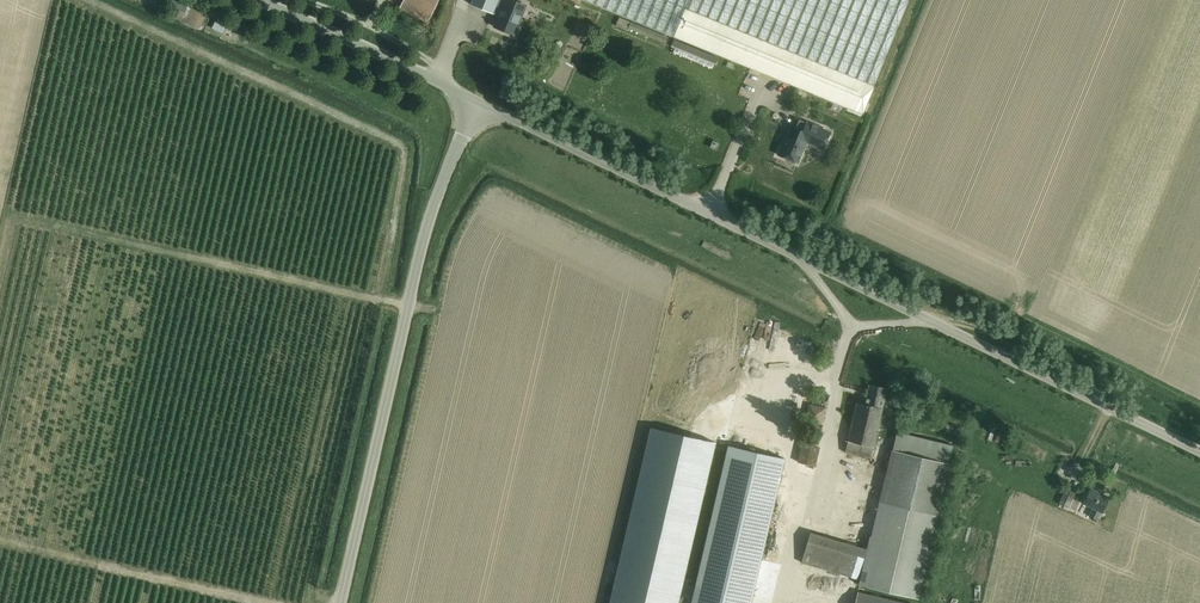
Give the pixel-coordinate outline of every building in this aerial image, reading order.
[(189,0),(169,0),(167,6),(180,11),(176,20),(200,31),(203,25),(207,16),(187,7),(190,0),(189,0)] [(437,0),(405,0),(401,10),(427,22),(437,0)] [(471,5),(493,14),(498,16),(493,28),(514,36),(527,5),(514,0),(473,0),(471,5)] [(673,37),(689,0),(583,0),(673,37)] [(673,37),(834,103),(844,107),(863,115),(910,0),(689,0),(673,37)] [(217,19),(212,29),(223,34),(228,24),(217,19)] [(631,22),(627,32),(634,35),(635,34),(665,46),(668,37),(631,22)] [(674,40),(671,47),(715,65),(717,58),(674,40)] [(834,103),(831,110),(841,114),(844,107),(834,103)] [(823,150),(830,133),(799,120),(795,129),(790,127),(778,156),(787,160),(788,162),(793,163),(794,163),(795,163),(797,164),(806,143),(823,150)] [(717,150),(719,144),(713,141),(710,148),(717,150)] [(857,403),(846,453),(870,459),(878,427),(886,389),(869,385),(868,390),(864,405),(857,403)] [(610,602),(678,602),(679,598),(683,584),(716,443),(651,428),(610,602)] [(762,560),(786,460),(728,446),(695,587),(692,601),(691,602),(752,602),(762,560)] [(916,598),(945,476),(948,464),(891,450),(888,463),(860,585),(916,598)] [(1090,488),(1083,505),(1091,509),(1088,517),(1097,521),(1108,497),(1090,488)] [(1065,489),(1058,505),(1067,509),(1074,493),(1065,489)] [(810,533),(801,563),(857,580),(866,549),(810,533)] [(855,602),(904,602),(858,592),(855,602)]
